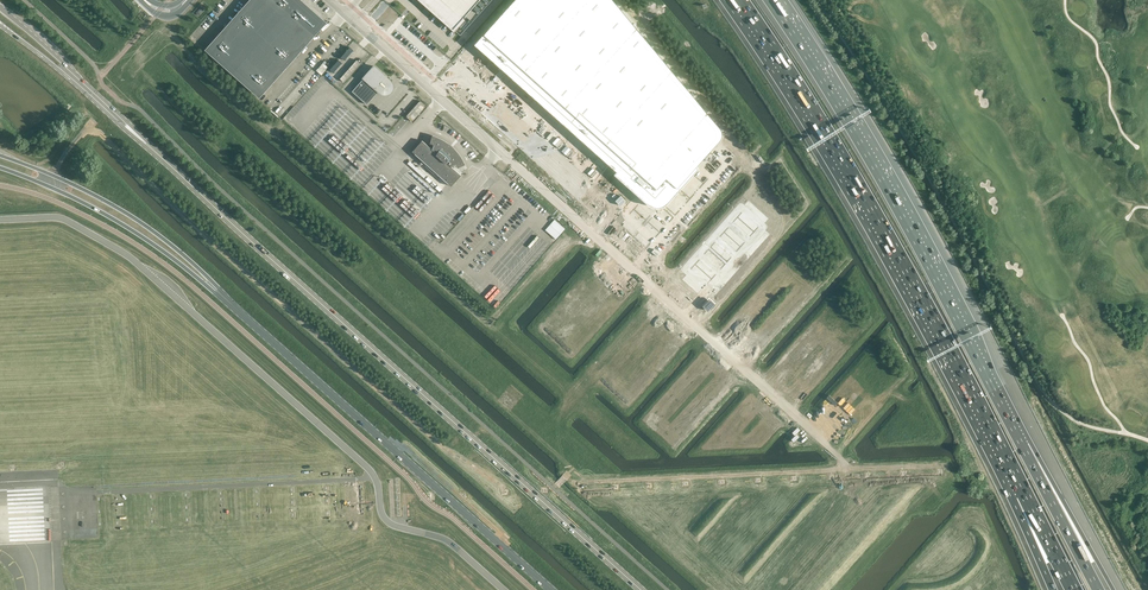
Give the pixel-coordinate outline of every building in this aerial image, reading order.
[(209,52),(233,74),(256,94),(268,85),(272,82),(273,82),(269,79),(270,78),(280,67),(280,66),(281,67),(287,61),(293,57),(297,55),(297,54),(295,52),(294,51),(299,46),(300,44),(304,39),(305,38),(305,39),(327,22),(326,22),(302,1),(301,0),(256,0),(254,3),(252,4),(248,10),(247,9),(244,7),(244,8),(241,11),(234,25),(233,26),(224,37),(223,37),(220,34),(219,35),(217,39),(209,52)] [(453,28),(454,29),(479,0),(422,0),(453,28)] [(474,44),(564,125),(616,171),(614,174),(647,204),(648,205),(649,205),(650,206),(651,206),(652,207),(653,207),(654,207),(655,207),(656,208),(657,208),(658,208),(659,207),(660,207),(661,207),(662,207),(662,206),(663,206),(664,206),(665,205),(666,204),(667,203),(670,200),(680,189),(677,187),(696,166),(714,145),(719,140),(720,139),(720,138),(721,137),(721,136),(721,135),(722,134),(722,133),(721,133),(721,132),(721,131),(721,130),(721,129),(720,128),(719,127),(717,124),(613,0),(513,0),(474,44)] [(202,7),(196,13),(199,15),(204,9),(202,7)] [(360,63),(357,60),(340,79),(344,82),(360,63)] [(322,74),(329,67),(324,62),(317,69),(322,74)] [(390,81),(374,66),(352,91),(367,104),(378,91),(380,93),(388,94),(392,90),(393,85),(390,81)] [(412,121),(425,106),(420,101),(406,116),(412,121)] [(422,140),(412,151),(427,164),(425,166),(435,174),(437,173),(451,186),(461,175),(451,166),(456,164),(458,169),(465,164),(459,153),(450,144),(442,139),(431,134),(428,143),(433,144),(432,149),(422,140)] [(410,161),(408,163),(422,176),(425,174),(410,161)] [(428,176),(425,179),(440,192),(442,189),(428,176)] [(555,218),(546,229),(557,238),(566,227),(555,218)] [(475,290),(487,298),(496,287),(484,278),(475,290)]
